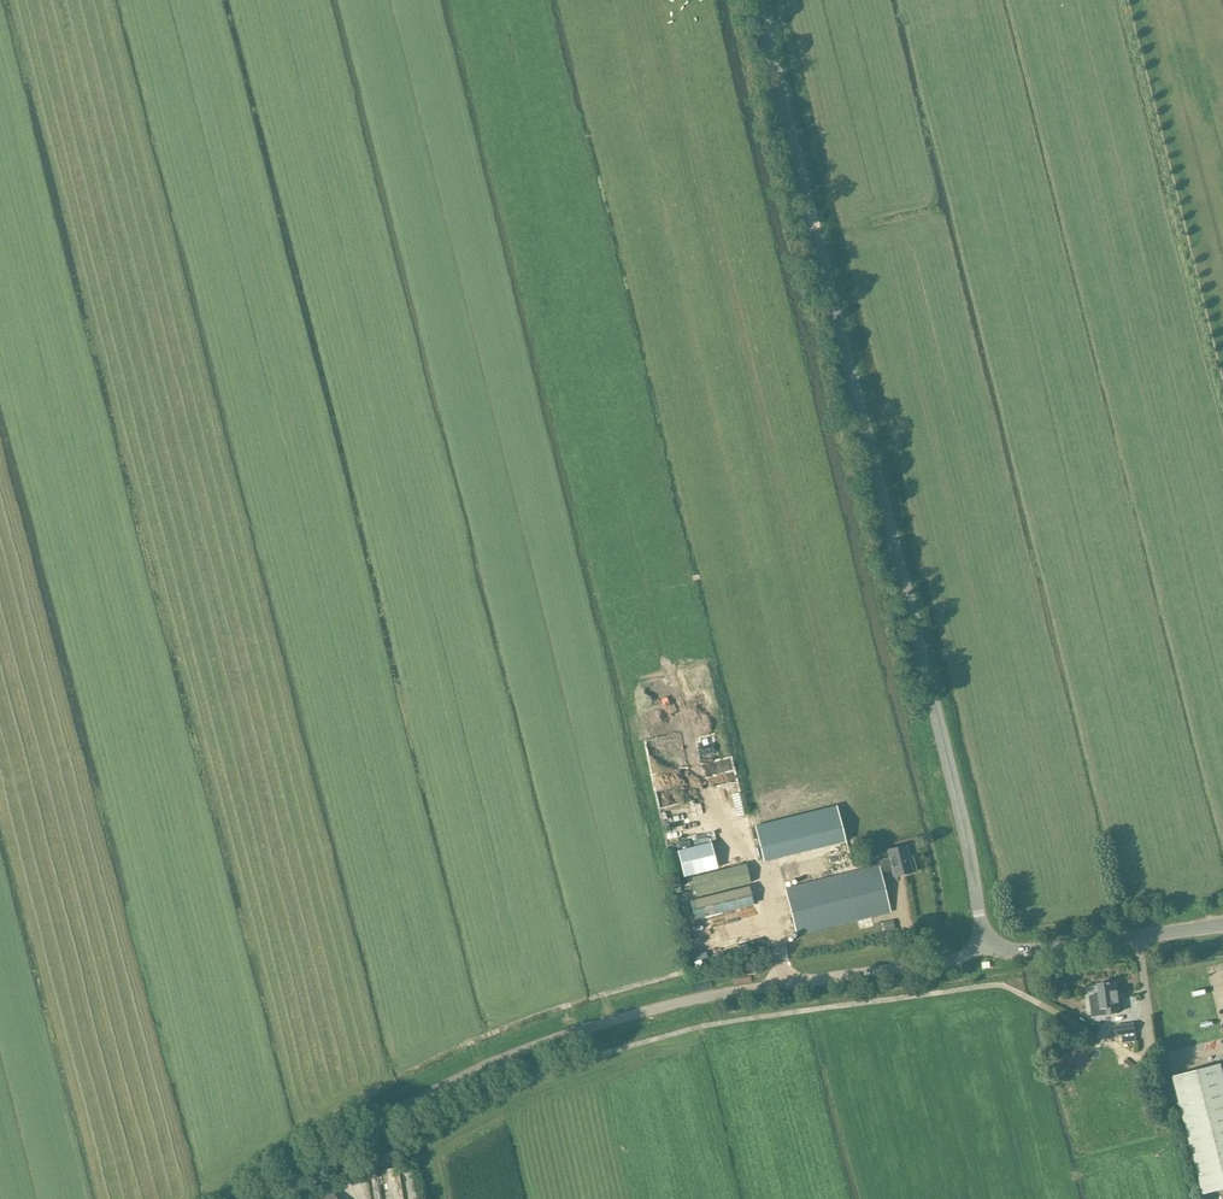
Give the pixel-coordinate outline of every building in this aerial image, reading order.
[(837,804),(754,825),(763,861),(845,841),(837,804)] [(894,876),(912,871),(906,845),(888,850),(890,857),(878,860),(881,873),(892,870),(894,876)] [(691,876),(696,895),(750,883),(746,864),(691,876)] [(797,935),(890,912),(878,865),(785,889),(797,935)] [(694,919),(709,916),(753,904),(749,886),(689,901),(694,919)] [(872,927),(870,919),(859,922),(861,930),(872,927)] [(875,933),(894,928),(892,921),(873,925),(875,933)] [(1108,1014),(1120,1012),(1116,982),(1098,984),(1101,1008),(1108,1007),(1108,1014)] [(1134,1021),(1114,1024),(1116,1037),(1136,1034),(1134,1021)] [(1221,1066),(1221,1064),(1173,1076),(1203,1194),(1222,1189),(1222,1066),(1221,1066)] [(331,1189),(315,1198),(337,1198),(331,1189)]
